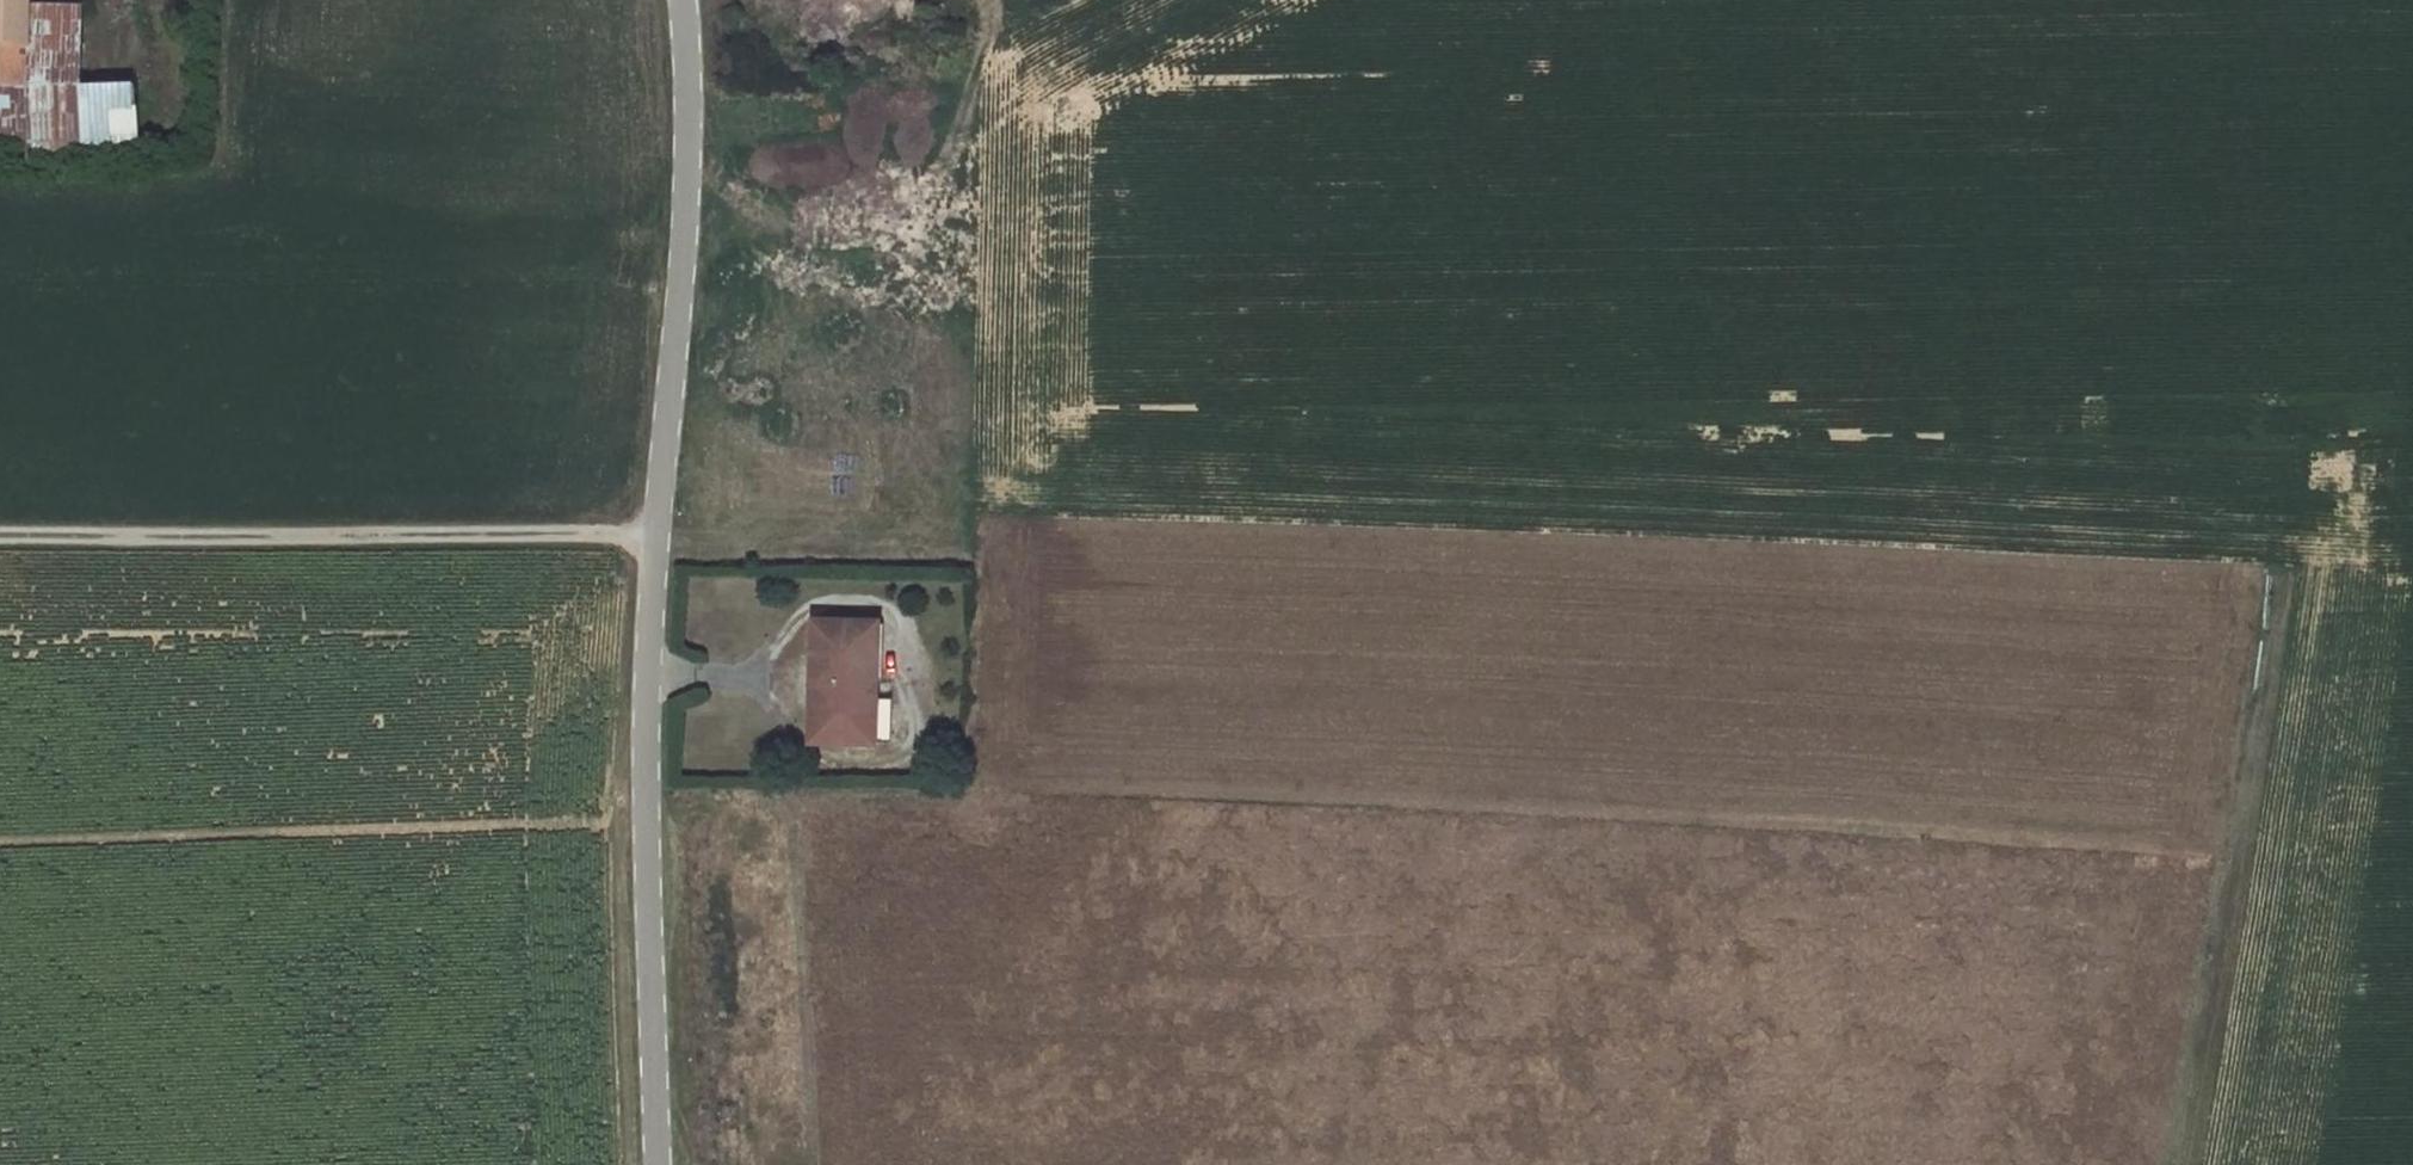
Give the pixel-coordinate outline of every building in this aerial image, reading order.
[(32,90),(32,8),(32,0),(0,0),(0,90),(32,90)] [(139,154),(139,88),(84,88),(84,8),(32,8),(32,90),(0,90),(0,154),(139,154)] [(813,625),(811,703),(821,703),(821,744),(875,747),(876,681),(867,681),(866,627),(813,625)]
